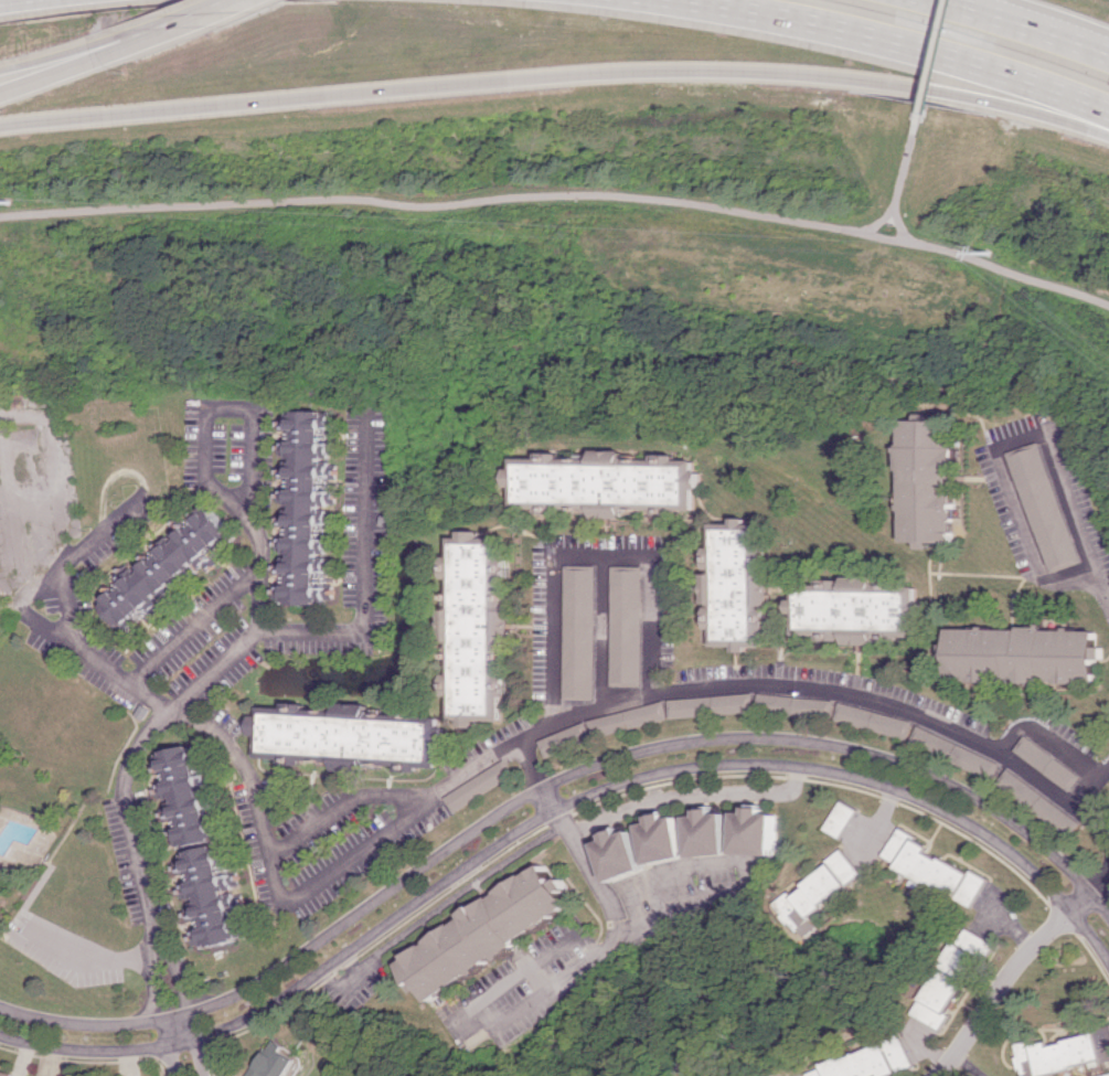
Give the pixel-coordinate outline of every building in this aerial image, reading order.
[(287,605),(340,604),(338,554),(337,554),(336,507),(342,506),(339,412),(283,413),(287,535),(280,535),(281,550),(285,550),(287,605)] [(954,543),(958,421),(905,419),(904,447),(901,542),(920,542),(920,549),(931,549),(931,542),(954,543)] [(1082,563),(1043,442),(1011,452),(1050,573),(1082,563)] [(698,459),(659,456),(646,463),(624,462),(625,452),(596,450),(595,465),(568,463),(565,458),(517,455),(516,467),(511,470),(510,487),(516,487),(515,502),(549,505),(548,513),(556,514),(557,504),(591,506),(597,517),(612,509),(616,509),(616,516),(618,520),(629,514),(640,514),(642,495),(651,511),(698,515),(701,471),(697,471),(698,459)] [(104,606),(130,633),(143,620),(138,615),(148,607),(155,615),(166,605),(164,602),(203,566),(210,574),(221,563),(210,552),(219,544),(223,549),(237,536),(211,508),(188,529),(184,524),(172,535),(175,539),(104,606)] [(709,523),(706,628),(711,629),(711,646),(733,647),(733,651),(747,652),(747,646),(768,647),(770,575),(757,574),(758,525),(749,525),(749,518),(735,518),(735,524),(709,523)] [(565,699),(595,700),(597,565),(567,565),(565,699)] [(643,566),(613,566),(611,686),(642,686),(643,566)] [(796,634),(865,645),(895,640),(900,635),(910,633),(915,587),(905,586),(905,583),(855,577),(833,581),(818,580),(817,586),(796,584),(794,599),(788,600),(791,617),(795,618),(795,625),(796,634)] [(1096,683),(1096,659),(1103,659),(1103,646),(1097,646),(1097,630),(1044,630),(1044,628),(950,628),(950,683),(1096,683)] [(753,694),(669,698),(670,717),(754,713),(753,694)] [(835,721),(909,739),(914,720),(840,702),(835,721)] [(439,774),(441,745),(444,745),(447,717),(403,712),(402,721),(370,718),(371,705),(348,703),(346,717),(302,713),(303,709),(285,707),(285,710),(261,708),(260,716),(254,715),(252,735),(259,736),(257,758),(290,761),(290,754),(297,755),(297,760),(336,763),(336,764),(439,774)] [(1001,762),(919,726),(911,744),(994,780),(1001,762)] [(1082,777),(1027,735),(1016,750),(1071,792),(1082,777)] [(159,756),(160,765),(165,775),(166,784),(155,789),(163,803),(169,803),(173,828),(182,846),(218,842),(215,823),(214,820),(212,807),(204,791),(212,790),(210,774),(203,775),(197,765),(202,762),(197,751),(196,746),(172,749),(159,756)] [(1010,768),(998,783),(1069,839),(1081,824),(1010,768)] [(828,829),(844,838),(860,811),(845,801),(828,829)] [(734,813),(721,813),(721,806),(706,807),(706,815),(696,816),(698,857),(736,855),(734,813)] [(742,854),(781,855),(782,813),(769,813),(769,807),(755,806),(754,812),(743,812),(742,854)] [(684,816),(673,819),(672,813),(656,817),(657,822),(647,825),(655,865),(693,857),(684,816)] [(974,906),(987,880),(930,851),(933,846),(901,829),(884,860),(974,906)] [(613,881),(650,871),(640,830),(626,834),(624,830),(610,834),(612,840),(603,843),(613,881)] [(182,853),(183,861),(182,866),(184,883),(183,888),(192,945),(200,944),(208,945),(247,940),(248,931),(247,920),(238,918),(236,904),(238,891),(237,891),(234,876),(226,874),(225,865),(228,850),(227,848),(221,847),(182,853)] [(866,875),(849,852),(795,893),(794,892),(780,903),(808,939),(823,928),(814,916),(866,875)] [(438,999),(580,908),(569,891),(574,888),(567,878),(561,882),(548,863),(468,915),(470,918),(404,961),(424,994),(431,989),(438,999)] [(942,1030),(989,941),(962,927),(916,1016),(942,1030)] [(1022,1075),(1038,1075),(1108,1061),(1108,1031),(1050,1043),(1049,1042),(1031,1045),(1030,1041),(1016,1044),(1022,1075)] [(903,1036),(840,1059),(840,1060),(809,1071),(810,1075),(887,1075),(914,1066),(903,1036)] [(272,1075),(290,1075),(302,1057),(274,1039),(251,1075),(269,1075),(270,1075),(272,1075)]
